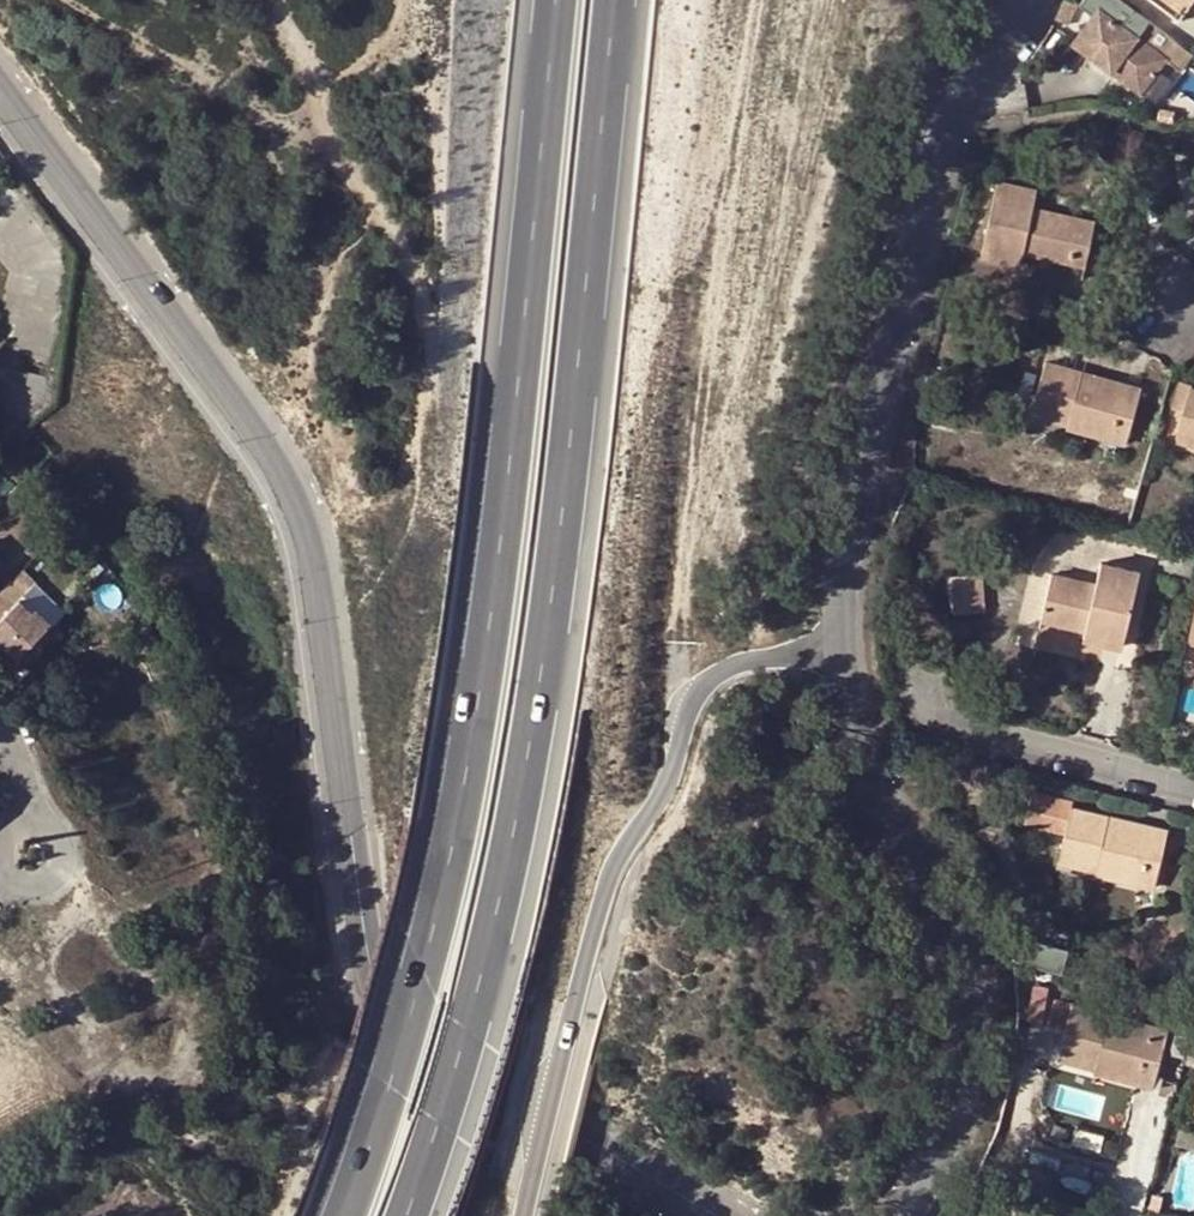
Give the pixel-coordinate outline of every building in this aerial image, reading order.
[(1074,49),(1135,93),(1163,54),(1145,41),(1135,34),(1143,22),(1113,0),(1109,0),(1074,49)] [(1177,24),(1191,5),(1193,1),(1193,0),(1147,0),(1177,24)] [(1177,24),(1186,30),(1193,18),(1193,7),(1191,5),(1177,24)] [(1143,22),(1135,34),(1145,41),(1153,29),(1143,22)] [(994,190),(979,264),(1002,270),(1006,256),(1019,258),(1082,272),(1092,228),(1029,215),(1032,198),(994,190)] [(1016,273),(1019,258),(1006,256),(1002,270),(1016,273)] [(1081,380),(1043,370),(1029,420),(1068,430),(1069,423),(1127,439),(1139,397),(1122,391),(1120,397),(1080,385),(1081,380)] [(1122,391),(1081,380),(1080,385),(1120,397),(1122,391)] [(1175,445),(1193,450),(1193,397),(1189,396),(1190,392),(1178,389),(1171,415),(1183,419),(1175,445)] [(1124,450),(1127,439),(1069,423),(1068,430),(1067,434),(1124,450)] [(1099,648),(1120,653),(1138,578),(1100,569),(1095,591),(1050,580),(1040,624),(1084,636),(1085,627),(1103,630),(1099,648)] [(981,579),(946,582),(950,619),(985,616),(981,579)] [(7,659),(34,630),(7,604),(1,611),(0,610),(0,652),(7,659)] [(1085,627),(1084,636),(1082,644),(1099,648),(1103,630),(1085,627)] [(1072,807),(1030,796),(1023,827),(1064,837),(1059,864),(1095,872),(1096,865),(1154,879),(1165,835),(1146,830),(1145,835),(1106,827),(1107,821),(1071,813),(1072,807)] [(1145,835),(1146,830),(1107,821),(1106,827),(1145,835)] [(1095,872),(1094,876),(1151,890),(1154,879),(1096,865),(1095,872)] [(1057,1062),(1094,1072),(1096,1065),(1154,1080),(1166,1037),(1149,1032),(1146,1037),(1106,1026),(1108,1021),(1054,1006),(1047,1031),(1065,1035),(1057,1062)] [(1146,1037),(1149,1032),(1108,1021),(1106,1026),(1146,1037)] [(1094,1072),(1093,1076),(1151,1092),(1154,1080),(1096,1065),(1094,1072)]
